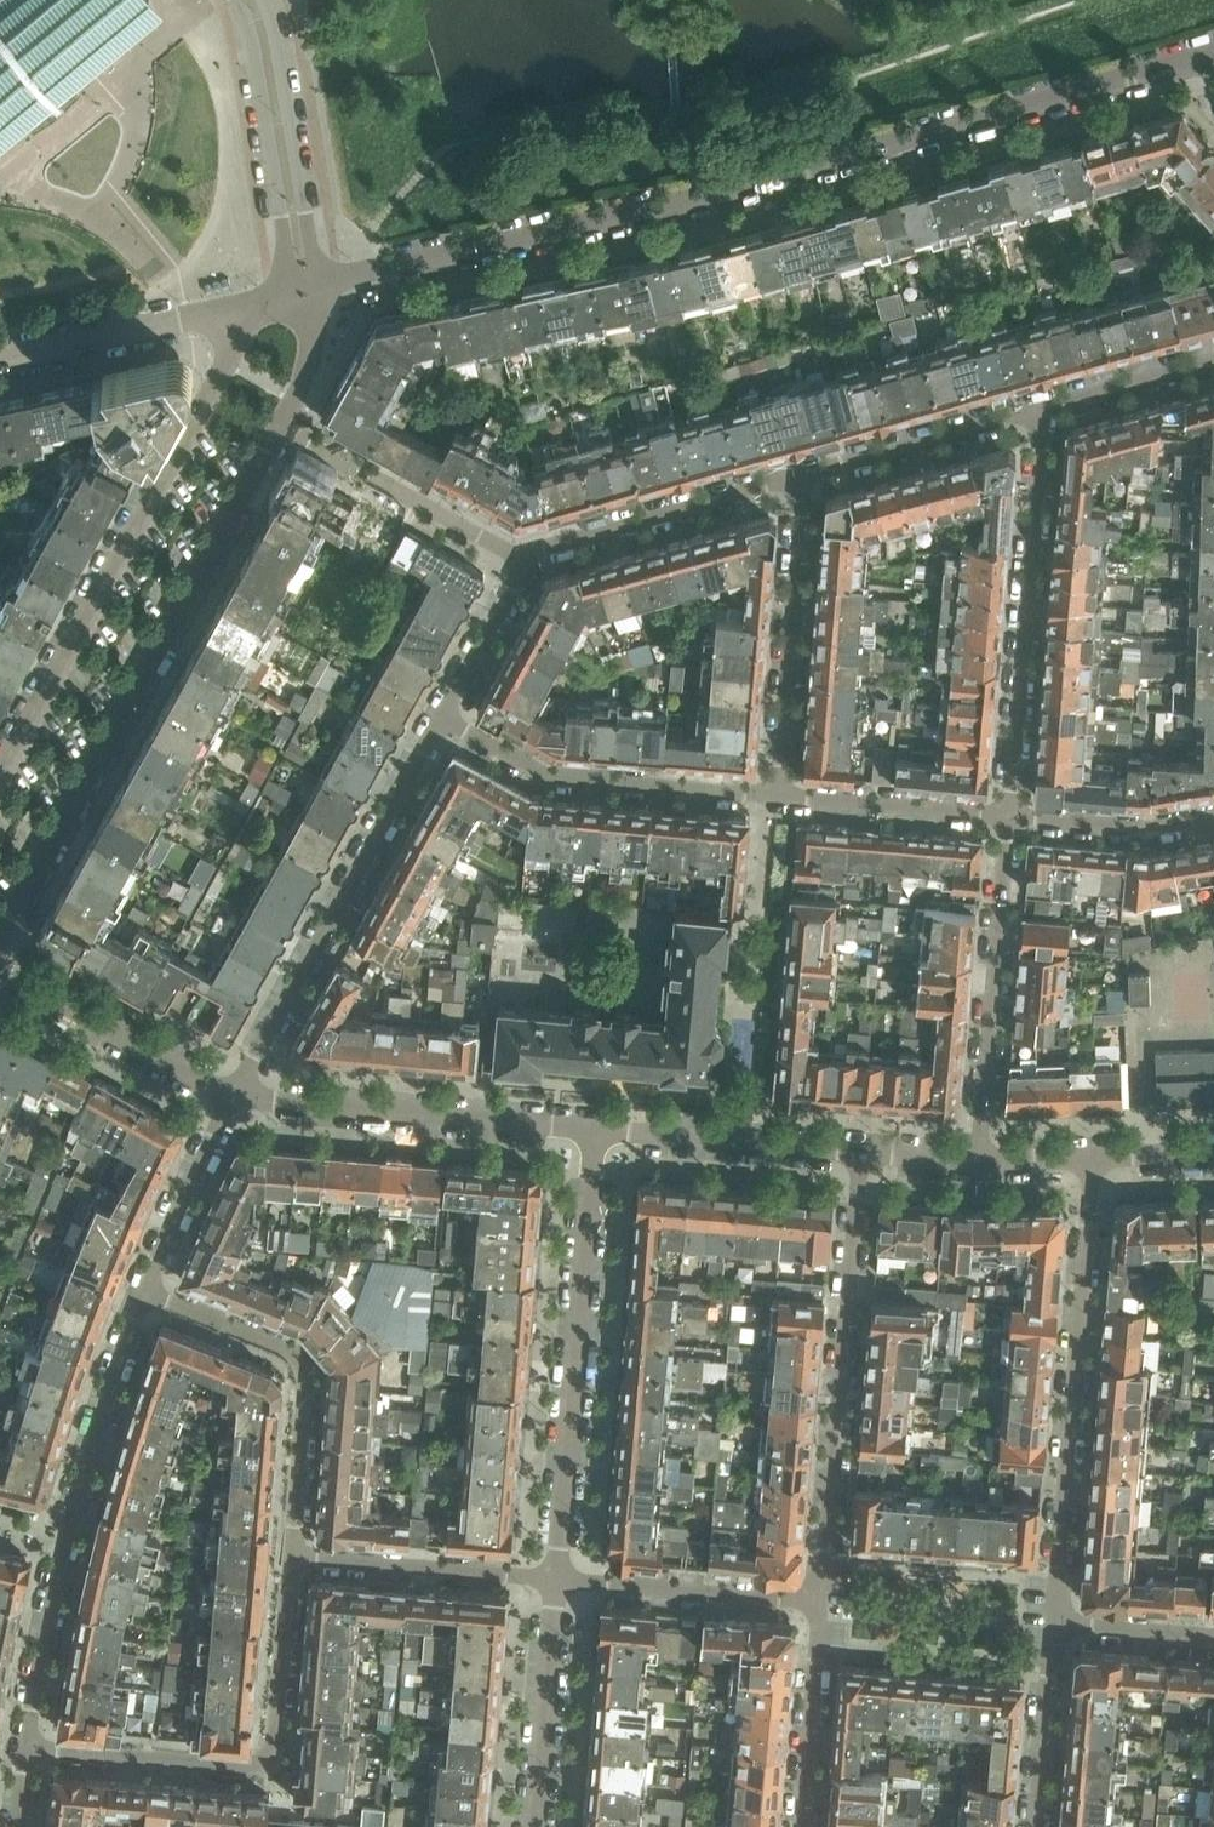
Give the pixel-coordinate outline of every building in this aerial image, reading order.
[(12,118),(18,113),(19,113),(28,124),(34,131),(58,116),(57,114),(61,111),(62,112),(82,92),(76,85),(67,73),(73,67),(91,53),(99,45),(125,23),(150,0),(31,0),(0,26),(0,127),(12,118)] [(1161,176),(1170,186),(1213,148),(1183,115),(1176,114),(1176,113),(1132,126),(1146,177),(1147,180),(1161,176)] [(1132,126),(1108,133),(1122,184),(1146,177),(1132,126)] [(1081,141),(1096,191),(1122,184),(1108,133),(1081,141)] [(1056,148),(1070,198),(1096,191),(1081,141),(1056,148)] [(1070,198),(1056,148),(1030,155),(1045,206),(1070,198)] [(1191,205),(1213,185),(1213,150),(1213,148),(1170,186),(1170,187),(1173,185),(1191,205)] [(1004,163),(1019,213),(1045,206),(1030,155),(1004,163)] [(979,170),(994,220),(1019,213),(1004,163),(979,170)] [(979,170),(953,177),(968,228),(994,220),(979,170)] [(953,177),(928,184),(943,235),(968,228),(953,177)] [(928,184),(902,191),(917,242),(943,235),(928,184)] [(1191,205),(1213,231),(1213,185),(1191,205)] [(877,199),(892,249),(917,242),(902,191),(877,199)] [(877,199),(851,206),(865,254),(865,257),(892,249),(877,199)] [(865,254),(851,206),(826,213),(839,261),(865,254)] [(839,261),(826,213),(800,220),(814,269),(839,261)] [(774,227),(789,281),(815,273),(814,269),(800,220),(774,227)] [(774,227),(748,235),(764,288),(789,281),(774,227)] [(764,288),(748,235),(723,242),(738,295),(764,288)] [(1114,240),(1118,256),(1137,250),(1133,235),(1114,240)] [(738,295),(723,242),(697,249),(712,303),(738,295)] [(697,249),(671,255),(687,308),(712,303),(697,249)] [(671,255),(646,260),(661,314),(687,308),(671,255)] [(646,260),(619,266),(635,320),(661,314),(646,260)] [(594,272),(609,326),(635,320),(619,266),(594,272)] [(567,278),(583,332),(609,326),(594,272),(567,278)] [(1207,331),(1213,329),(1213,274),(1193,280),(1207,331)] [(567,278),(542,283),(558,337),(583,332),(567,278)] [(1207,331),(1193,280),(1170,287),(1184,338),(1207,331)] [(517,289),(532,343),(558,337),(542,283),(517,289)] [(1145,293),(1159,345),(1184,338),(1170,287),(1145,293)] [(532,343),(517,289),(490,295),(505,349),(532,343)] [(1159,345),(1145,293),(1122,300),(1137,351),(1159,345)] [(505,349),(490,295),(465,300),(479,355),(505,349)] [(438,306),(451,349),(454,360),(479,355),(465,300),(438,306)] [(1122,300),(1099,306),(1113,358),(1137,351),(1122,300)] [(366,343),(420,373),(431,354),(451,349),(438,306),(378,320),(366,343)] [(1075,313),(1089,364),(1113,358),(1099,306),(1075,313)] [(1055,307),(1046,310),(1064,371),(1089,364),(1075,313),(1073,308),(1056,313),(1055,307)] [(974,336),(990,392),(1015,385),(997,323),(996,324),(991,308),(979,312),(984,327),(987,326),(989,332),(974,336)] [(1024,322),(1040,378),(1064,371),(1046,310),(1037,313),(1038,318),(1024,322)] [(830,317),(835,335),(850,330),(845,312),(830,317)] [(997,323),(1015,385),(1040,378),(1024,322),(1009,326),(1007,321),(997,323)] [(894,334),(899,351),(916,413),(941,406),(926,350),(910,354),(909,348),(906,349),(901,332),(894,334)] [(948,337),(965,399),(990,392),(974,336),(960,340),(958,334),(948,337)] [(940,346),(926,350),(941,406),(965,399),(948,337),(938,340),(940,346)] [(366,343),(354,365),(408,395),(420,373),(366,343)] [(851,345),(845,347),(868,427),(892,420),(876,364),(861,368),(859,363),(856,363),(855,360),(861,358),(857,345),(851,346),(851,345)] [(841,374),(827,378),(842,434),(868,427),(845,347),(842,348),(843,352),(835,354),(841,374)] [(890,360),(876,364),(892,420),(916,413),(899,351),(889,354),(890,360)] [(104,424),(144,446),(151,433),(157,441),(189,384),(168,356),(104,370),(110,379),(93,383),(102,425),(104,424)] [(354,365),(339,391),(394,421),(408,395),(354,365)] [(810,377),(800,379),(818,440),(842,434),(827,378),(812,382),(810,377)] [(777,392),(793,448),(818,440),(800,379),(790,382),(792,388),(777,392)] [(63,389),(71,429),(90,425),(91,429),(94,431),(102,425),(93,383),(63,389)] [(71,429),(63,389),(33,396),(43,443),(54,440),(52,434),(71,429)] [(1193,418),(1206,419),(1207,413),(1213,413),(1213,390),(1162,404),(1162,417),(1193,418)] [(324,418),(385,452),(401,424),(394,421),(339,391),(324,418)] [(760,391),(750,393),(768,455),(793,448),(777,392),(762,396),(760,391)] [(727,406),(743,462),(768,455),(750,393),(740,396),(741,402),(727,406)] [(44,448),(43,443),(33,396),(7,401),(18,453),(44,448)] [(18,453),(7,401),(0,403),(0,457),(18,453)] [(1162,404),(1136,412),(1131,465),(1142,466),(1141,479),(1156,481),(1162,417),(1162,404)] [(711,405),(701,407),(719,468),(743,462),(727,406),(712,410),(711,405)] [(678,421),(693,476),(719,468),(701,407),(690,410),(692,417),(678,421)] [(1112,419),(1107,472),(1118,473),(1119,464),(1131,465),(1136,412),(1112,419)] [(1193,418),(1193,425),(1206,426),(1205,438),(1213,438),(1213,413),(1207,413),(1206,419),(1193,418)] [(651,421),(669,482),(693,476),(678,421),(662,425),(661,419),(651,421)] [(1107,472),(1112,419),(1087,425),(1083,478),(1094,479),(1094,471),(1107,472)] [(447,450),(432,478),(454,490),(487,427),(478,421),(470,436),(459,430),(447,450)] [(631,441),(645,489),(669,482),(651,421),(640,424),(642,431),(629,434),(631,441)] [(100,434),(86,460),(124,482),(144,446),(104,424),(102,425),(94,431),(100,434)] [(385,452),(402,461),(418,433),(401,424),(385,452)] [(1067,435),(1061,501),(1091,504),(1094,479),(1083,478),(1087,425),(1071,430),(1067,435)] [(611,426),(602,429),(621,496),(645,489),(631,441),(617,445),(611,426)] [(487,427),(454,490),(474,501),(500,453),(488,446),(496,431),(487,427)] [(584,455),(598,502),(621,496),(602,429),(592,432),(598,451),(584,455)] [(402,461),(432,478),(447,450),(418,433),(402,461)] [(1177,462),(1213,463),(1213,438),(1205,438),(1205,452),(1178,451),(1177,462)] [(555,442),(575,509),(598,502),(584,455),(570,458),(565,439),(555,442)] [(542,480),(552,515),(575,509),(555,442),(546,444),(551,464),(538,467),(542,480)] [(972,458),(982,499),(1012,501),(1017,454),(1009,447),(972,458)] [(474,501),(495,512),(520,467),(522,464),(519,456),(515,453),(512,459),(500,453),(474,501)] [(68,470),(63,481),(110,507),(124,482),(86,460),(81,458),(73,473),(68,470)] [(972,458),(948,465),(961,513),(976,509),(985,510),(982,499),(972,458)] [(1195,487),(1213,488),(1213,463),(1177,462),(1177,472),(1195,473),(1195,487)] [(923,472),(937,520),(961,513),(948,465),(923,472)] [(527,471),(520,467),(495,512),(518,525),(552,515),(542,480),(534,482),(524,477),(527,471)] [(900,478),(913,527),(937,520),(923,472),(900,478)] [(32,476),(16,487),(27,493),(36,479),(32,476)] [(913,527),(900,478),(876,485),(890,533),(913,527)] [(62,492),(53,508),(96,532),(110,507),(63,481),(58,490),(62,492)] [(890,533),(876,485),(851,492),(866,540),(890,533)] [(1213,513),(1213,488),(1195,487),(1194,501),(1176,500),(1176,511),(1213,513)] [(866,540),(851,492),(828,499),(821,578),(862,581),(866,540)] [(266,524),(314,551),(328,525),(314,517),(280,497),(266,524)] [(1012,501),(982,499),(985,510),(983,531),(981,531),(980,543),(1006,545),(1009,545),(1012,501)] [(343,561),(352,566),(380,515),(355,501),(339,531),(355,539),(343,561)] [(1091,504),(1061,501),(1059,526),(1111,531),(1120,531),(1121,520),(1112,520),(1113,506),(1091,504)] [(35,531),(82,558),(96,532),(53,508),(44,503),(36,518),(45,523),(45,524),(40,522),(35,531)] [(1176,511),(1176,513),(1153,511),(1152,523),(1175,525),(1175,522),(1193,523),(1193,537),(1213,538),(1213,513),(1176,511)] [(380,515),(352,566),(374,578),(402,527),(380,515)] [(748,575),(744,621),(768,623),(777,521),(770,515),(737,524),(752,574),(748,575)] [(266,524),(252,548),(301,576),(314,551),(266,524)] [(737,524),(714,531),(729,581),(748,575),(752,574),(737,524)] [(1056,550),(1109,555),(1111,531),(1059,526),(1056,550)] [(435,578),(471,597),(476,588),(480,587),(486,577),(485,572),(407,529),(404,535),(393,554),(387,564),(405,573),(410,563),(414,555),(429,563),(424,572),(435,578)] [(25,559),(67,583),(82,558),(35,531),(29,541),(34,544),(25,559)] [(690,537),(705,587),(729,581),(714,531),(690,537)] [(705,587),(690,537),(667,544),(682,594),(705,587)] [(1213,563),(1213,538),(1193,537),(1192,552),(1150,550),(1149,561),(1174,562),(1213,563)] [(945,565),(1004,570),(1005,559),(1008,556),(1008,550),(1006,547),(1006,545),(980,543),(959,540),(935,553),(934,565),(945,565)] [(644,550),(659,600),(682,594),(667,544),(644,550)] [(252,548),(238,574),(286,601),(301,576),(252,548)] [(621,557),(635,607),(659,600),(644,550),(621,557)] [(1056,550),(1054,574),(1107,579),(1109,555),(1056,550)] [(621,557),(597,564),(612,613),(635,607),(621,557)] [(2,580),(53,609),(67,583),(25,559),(22,564),(20,568),(10,562),(0,579),(2,580)] [(1191,587),(1213,588),(1213,563),(1174,562),(1149,561),(1148,572),(1149,572),(1149,568),(1153,568),(1153,572),(1191,573),(1191,587)] [(576,596),(590,614),(595,618),(612,613),(597,564),(569,572),(576,596)] [(1004,570),(945,565),(943,589),(1001,594),(1002,584),(1006,581),(1006,574),(1003,571),(1004,570)] [(552,577),(539,600),(584,625),(590,614),(576,596),(569,572),(552,577)] [(238,574),(223,600),(272,627),(286,601),(238,574)] [(1107,579),(1054,574),(1052,598),(1105,603),(1107,579)] [(417,611),(452,630),(463,611),(468,610),(471,604),(470,599),(471,597),(435,578),(417,611)] [(889,608),(889,610),(910,612),(911,601),(869,597),(870,582),(862,581),(821,578),(818,602),(889,608)] [(2,580),(0,584),(0,612),(39,634),(53,609),(2,580)] [(1191,587),(1191,602),(1161,600),(1161,594),(1146,594),(1144,610),(1172,611),(1213,613),(1213,588),(1191,587)] [(1001,594),(943,589),(941,604),(941,613),(999,618),(1000,607),(1003,605),(1004,599),(1001,596),(1001,594)] [(1050,623),(1103,628),(1105,603),(1052,598),(1050,623)] [(210,625),(258,652),(272,627),(223,600),(210,625)] [(539,600),(527,622),(572,647),(584,625),(539,600)] [(816,626),(866,630),(868,615),(889,617),(889,610),(889,608),(818,602),(816,626)] [(1143,623),(1144,612),(1144,610),(1129,609),(1127,630),(1142,632),(1143,623)] [(452,630),(417,611),(399,643),(434,663),(435,661),(440,660),(444,654),(442,648),(452,630)] [(1189,637),(1213,637),(1213,613),(1172,611),(1172,613),(1144,612),(1143,623),(1172,624),(1172,622),(1190,623),(1189,637)] [(25,659),(39,634),(0,612),(0,645),(25,659)] [(939,637),(997,642),(998,631),(1001,629),(1002,623),(999,619),(999,618),(941,613),(939,628),(939,637)] [(715,642),(766,647),(768,623),(744,621),(717,619),(716,632),(706,631),(705,641),(715,642)] [(515,643),(560,668),(572,647),(527,622),(515,643)] [(1048,647),(1140,655),(1142,636),(1142,632),(1127,630),(1103,628),(1050,623),(1048,647)] [(210,625),(196,650),(245,677),(258,652),(210,625)] [(814,651),(885,657),(886,648),(876,647),(877,631),(866,630),(816,626),(814,651)] [(1213,662),(1213,637),(1189,637),(1189,652),(1153,650),(1154,637),(1142,636),(1140,655),(1140,659),(1171,661),(1213,662)] [(937,652),(937,662),(995,667),(996,656),(999,653),(1000,647),(997,644),(997,642),(939,637),(937,652)] [(703,666),(764,671),(766,647),(715,642),(714,655),(704,654),(703,666)] [(367,668),(381,675),(417,695),(427,677),(431,675),(435,669),(433,665),(434,663),(399,643),(391,657),(370,646),(367,652),(373,656),(367,668)] [(504,665),(548,690),(560,668),(515,643),(504,665)] [(11,685),(25,659),(0,645),(0,679),(11,685)] [(628,653),(633,664),(655,658),(650,646),(628,653)] [(1045,671),(1123,679),(1138,680),(1140,659),(1140,655),(1048,647),(1046,663),(1045,671)] [(196,650),(182,676),(230,703),(245,677),(196,650)] [(812,675),(862,680),(864,664),(884,666),(885,657),(814,651),(812,675)] [(616,656),(622,668),(633,664),(628,653),(616,656)] [(604,660),(611,671),(622,668),(616,656),(604,660)] [(604,660),(592,667),(606,680),(611,671),(604,660)] [(995,667),(937,662),(922,660),(921,670),(945,672),(943,687),(996,692),(998,667),(995,667)] [(1213,687),(1213,662),(1171,661),(1171,672),(1188,672),(1187,686),(1213,687)] [(548,690),(504,665),(492,686),(535,711),(548,690)] [(764,671),(703,666),(702,676),(712,677),(711,691),(762,695),(764,671)] [(606,680),(592,667),(592,668),(584,681),(600,689),(606,680)] [(1123,679),(1045,671),(1044,682),(1045,683),(1044,695),(1099,701),(1100,688),(1122,690),(1123,679)] [(417,695),(381,675),(363,708),(399,728),(399,727),(404,726),(408,719),(406,715),(417,695)] [(810,700),(869,705),(870,696),(861,695),(862,680),(812,675),(810,700)] [(182,676),(168,701),(216,728),(230,703),(182,676)] [(11,685),(0,679),(0,705),(11,685)] [(479,710),(532,739),(545,717),(535,711),(492,686),(479,710)] [(903,708),(913,709),(915,687),(905,686),(903,708)] [(1213,712),(1213,687),(1187,686),(1187,700),(1181,699),(1181,710),(1213,712)] [(919,699),(918,709),(994,716),(996,692),(943,687),(942,701),(919,699)] [(699,714),(760,720),(762,695),(711,691),(709,704),(700,704),(699,714)] [(1041,712),(1041,719),(1119,727),(1120,716),(1098,714),(1099,701),(1044,695),(1042,712),(1041,712)] [(595,704),(595,708),(590,755),(615,757),(619,707),(620,699),(611,698),(610,706),(595,704)] [(807,724),(858,729),(860,714),(868,715),(869,705),(810,700),(807,724)] [(168,701),(154,726),(202,754),(216,728),(168,701)] [(615,757),(639,759),(643,702),(634,701),(634,708),(619,707),(615,757)] [(653,703),(643,702),(639,759),(664,762),(667,736),(668,727),(669,711),(652,710),(653,703)] [(565,753),(590,755),(595,708),(570,705),(569,709),(565,753)] [(878,718),(898,719),(899,709),(878,707),(878,718)] [(345,742),(380,761),(390,743),(395,741),(399,735),(397,730),(399,728),(363,708),(345,742)] [(556,718),(545,717),(532,739),(554,752),(565,753),(569,709),(557,708),(556,718)] [(941,721),(939,736),(991,740),(994,716),(918,709),(917,719),(941,721)] [(1181,710),(1180,721),(1199,722),(1199,735),(1213,735),(1213,712),(1181,710)] [(706,740),(758,744),(760,720),(699,714),(698,725),(708,726),(706,740)] [(1039,744),(1095,749),(1096,736),(1118,738),(1119,727),(1041,719),(1040,731),(1039,744)] [(805,749),(865,755),(866,745),(857,744),(858,729),(807,724),(805,749)] [(154,726),(140,751),(188,779),(202,754),(154,726)] [(667,736),(664,762),(755,770),(756,764),(758,744),(706,740),(680,737),(681,728),(668,727),(667,736)] [(1128,777),(1126,803),(1143,804),(1151,803),(1155,753),(1141,752),(1143,734),(1132,733),(1128,777)] [(1199,735),(1198,751),(1189,751),(1188,760),(1203,760),(1213,760),(1213,735),(1199,735)] [(991,740),(939,736),(938,750),(914,748),(913,758),(989,764),(991,740)] [(327,774),(362,794),(363,792),(368,791),(371,785),(370,780),(380,761),(345,742),(327,774)] [(1037,760),(1037,769),(1115,776),(1116,766),(1093,764),(1095,749),(1039,744),(1038,760),(1037,760)] [(873,755),(894,757),(895,749),(874,747),(873,755)] [(865,755),(805,749),(803,774),(854,778),(855,763),(864,764),(865,755)] [(140,751),(126,777),(174,805),(188,779),(140,751)] [(1155,753),(1151,803),(1176,799),(1179,759),(1165,758),(1165,754),(1155,753)] [(436,787),(476,809),(480,802),(490,808),(506,780),(460,755),(453,757),(436,787)] [(894,757),(873,755),(872,767),(874,767),(873,778),(875,780),(892,782),(894,757)] [(989,764),(913,758),(897,756),(895,782),(987,790),(989,764)] [(1188,760),(1179,759),(1176,799),(1202,794),(1203,760),(1188,760)] [(1203,760),(1202,794),(1213,792),(1213,760),(1203,760)] [(1115,776),(1037,769),(1036,775),(1037,775),(1035,794),(1037,795),(1042,796),(1043,795),(1116,802),(1116,803),(1121,803),(1121,802),(1126,803),(1128,777),(1115,776)] [(306,813),(341,832),(352,814),(357,812),(360,806),(359,801),(362,794),(327,774),(306,813)] [(112,802),(160,830),(174,805),(126,777),(112,802)] [(264,790),(288,804),(295,792),(271,779),(264,790)] [(506,780),(490,808),(530,829),(533,794),(532,794),(506,780)] [(235,807),(247,813),(261,787),(250,781),(235,807)] [(425,808),(482,839),(487,831),(469,821),(476,809),(436,787),(425,808)] [(533,794),(530,829),(527,868),(538,869),(539,852),(552,854),(556,801),(542,800),(543,795),(533,794)] [(564,871),(574,872),(579,803),(556,801),(552,854),(566,855),(564,871)] [(112,802),(98,828),(146,855),(160,830),(112,802)] [(579,803),(574,872),(586,873),(587,857),(599,858),(604,805),(579,803)] [(612,875),(622,876),(628,807),(604,805),(599,858),(613,859),(612,875)] [(628,807),(622,876),(633,877),(635,861),(647,862),(652,809),(628,807)] [(425,808),(413,829),(453,851),(459,840),(477,849),(482,839),(425,808)] [(660,879),(670,880),(676,811),(652,809),(647,862),(661,863),(660,879)] [(676,811),(670,880),(681,881),(682,865),(695,866),(700,813),(676,811)] [(288,846),(323,865),(324,863),(329,862),(332,856),(331,851),(341,832),(306,813),(288,846)] [(707,883),(717,884),(724,816),(700,813),(695,866),(709,867),(707,883)] [(724,816),(717,884),(723,885),(722,904),(743,906),(751,822),(746,818),(724,816)] [(795,871),(821,874),(825,826),(822,826),(821,824),(814,824),(811,825),(799,824),(795,871)] [(832,875),(847,875),(848,867),(850,828),(848,828),(846,826),(839,826),(837,827),(825,826),(821,874),(832,875)] [(98,828),(83,854),(132,881),(146,855),(98,828)] [(862,829),(850,828),(848,867),(847,875),(857,876),(858,868),(876,870),(879,831),(873,830),(871,828),(864,828),(862,829)] [(453,851),(413,829),(401,850),(459,882),(464,873),(447,863),(453,851)] [(892,879),(902,879),(903,872),(907,833),(902,833),(902,831),(896,830),(896,832),(894,832),(891,830),(885,830),(883,831),(879,831),(876,870),(893,871),(892,879)] [(903,872),(902,879),(928,882),(928,874),(932,835),(928,835),(928,833),(921,832),(921,834),(919,834),(917,833),(910,832),(907,833),(903,872)] [(944,884),(952,885),(957,837),(953,837),(954,835),(947,835),(947,836),(944,836),(943,835),(936,834),(934,835),(932,835),(928,874),(944,876),(944,884)] [(957,837),(952,885),(979,887),(983,840),(979,839),(979,838),(972,837),(972,839),(970,839),(968,837),(961,836),(959,838),(957,837)] [(1026,890),(1052,892),(1056,844),(1031,842),(1026,890)] [(1151,853),(1153,907),(1182,903),(1178,881),(1199,877),(1200,883),(1213,881),(1213,842),(1151,853)] [(1056,844),(1052,892),(1062,893),(1062,885),(1076,886),(1080,847),(1056,844)] [(288,846),(270,878),(305,898),(315,880),(320,878),(323,872),(322,867),(323,865),(288,846)] [(1090,895),(1100,896),(1104,849),(1080,847),(1076,886),(1090,887),(1090,895)] [(1104,849),(1100,896),(1111,897),(1111,889),(1124,890),(1128,851),(1104,849)] [(389,872),(430,893),(436,882),(454,892),(459,882),(401,850),(395,860),(389,872)] [(1123,904),(1153,907),(1151,853),(1128,851),(1124,890),(1123,904)] [(70,879),(118,906),(132,881),(83,854),(70,879)] [(194,882),(203,887),(217,863),(207,858),(194,882)] [(210,888),(220,894),(234,868),(224,863),(210,888)] [(240,874),(249,879),(254,870),(244,865),(240,874)] [(389,872),(378,893),(435,925),(441,915),(423,906),(430,893),(389,872)] [(498,899),(503,876),(490,873),(485,896),(498,899)] [(305,898),(270,878),(252,911),(287,931),(288,929),(293,928),(296,922),(295,917),(305,898)] [(56,904),(89,923),(104,932),(118,906),(70,879),(56,904)] [(203,887),(194,882),(180,907),(189,912),(203,887)] [(220,894),(210,888),(195,915),(205,920),(220,894)] [(817,898),(836,900),(837,890),(818,888),(817,898)] [(366,914),(406,936),(412,925),(430,935),(435,925),(378,893),(366,914)] [(791,918),(883,926),(884,916),(841,912),(842,900),(836,900),(817,898),(793,896),(791,918)] [(561,931),(578,932),(580,901),(535,899),(534,926),(561,927),(561,931)] [(89,923),(56,904),(38,935),(72,954),(89,923)] [(130,914),(145,922),(150,912),(136,904),(130,914)] [(924,931),(974,935),(976,912),(917,907),(915,930),(924,931)] [(497,1064),(541,1067),(542,1056),(663,1066),(663,1071),(686,1073),(686,1068),(709,1070),(711,1048),(714,1048),(721,1041),(722,1032),(718,1025),(718,1024),(713,1023),(719,951),(726,951),(730,913),(678,909),(676,937),(670,937),(668,960),(674,960),(673,974),(667,974),(665,996),(671,997),(669,1018),(666,1018),(666,1020),(639,1017),(640,1013),(616,1011),(616,1016),(600,1014),(600,1009),(576,1007),(576,1012),(502,1006),(497,1064)] [(252,911),(234,944),(269,963),(279,945),(284,944),(287,938),(286,933),(287,931),(252,911)] [(416,961),(425,962),(426,958),(419,956),(416,955),(422,945),(406,936),(366,914),(353,937),(378,949),(400,960),(406,961),(416,961)] [(1022,945),(1068,950),(1071,920),(1024,916),(1022,945)] [(493,938),(494,938),(496,920),(476,918),(474,937),(476,937),(475,944),(492,946),(493,938)] [(789,940),(838,944),(839,933),(882,937),(883,926),(791,918),(789,940)] [(114,937),(104,932),(89,923),(72,954),(98,968),(114,937)] [(98,968),(123,982),(151,930),(142,925),(130,946),(114,937),(98,968)] [(123,982),(145,994),(168,951),(173,943),(151,930),(123,982)] [(924,931),(922,955),(972,960),(974,935),(924,931)] [(838,944),(789,940),(787,966),(838,971),(840,944),(838,944)] [(168,1002),(189,1014),(211,974),(184,960),(190,949),(177,942),(171,953),(168,951),(145,994),(162,1004),(168,1002)] [(215,977),(251,996),(252,995),(256,994),(260,988),(258,983),(269,963),(234,944),(215,977)] [(1019,979),(1065,983),(1066,964),(1079,965),(1079,967),(1091,967),(1092,957),(1021,950),(1019,979)] [(922,955),(920,980),(970,984),(972,960),(922,955)] [(416,961),(406,961),(405,974),(410,974),(410,977),(426,979),(427,976),(431,976),(432,963),(425,962),(416,961)] [(316,1004),(340,1018),(343,1013),(366,976),(339,963),(316,1004)] [(455,998),(449,1067),(476,1070),(480,1021),(463,1020),(468,966),(458,965),(455,998)] [(784,994),(819,997),(836,998),(838,971),(787,966),(784,994)] [(1129,972),(1130,1001),(1151,1001),(1150,972),(1129,972)] [(211,974),(189,1014),(211,1027),(213,1031),(227,1039),(232,1037),(254,998),(251,996),(215,977),(211,974)] [(1017,1007),(1069,1013),(1071,1013),(1071,1005),(1063,1004),(1065,983),(1019,979),(1017,1007)] [(936,1006),(968,1010),(970,984),(920,980),(918,1005),(936,1006)] [(374,1019),(370,1060),(396,1063),(402,993),(391,992),(389,1013),(374,1012),(374,1019)] [(402,993),(396,1063),(423,1065),(427,1016),(411,1015),(413,994),(402,993)] [(784,994),(779,1048),(798,1050),(799,1033),(810,1034),(812,1007),(818,1008),(819,997),(784,994)] [(423,1065),(449,1067),(455,998),(444,997),(442,1018),(427,1016),(423,1065)] [(295,1054),(332,1057),(334,1030),(340,1018),(316,1004),(292,1048),(295,1054)] [(947,1059),(963,1060),(968,1010),(936,1006),(935,1018),(940,1018),(938,1047),(948,1048),(947,1059)] [(1069,1013),(1017,1007),(1014,1036),(1055,1039),(1057,1022),(1069,1023),(1069,1013)] [(1095,1024),(1095,1012),(1069,1013),(1070,1025),(1095,1024)] [(343,1013),(340,1018),(334,1030),(332,1057),(370,1060),(374,1019),(350,1017),(343,1013)] [(863,1018),(862,1031),(856,1103),(882,1105),(886,1059),(870,1058),(874,1019),(863,1018)] [(50,1087),(65,1059),(2,1026),(0,1026),(0,1071),(29,1084),(32,1077),(50,1087)] [(834,1055),(830,1101),(856,1103),(862,1031),(851,1030),(849,1056),(834,1055)] [(804,1098),(809,1041),(810,1034),(799,1033),(798,1050),(779,1048),(776,1090),(780,1096),(804,1098)] [(882,1105),(907,1107),(914,1036),(903,1035),(901,1061),(886,1059),(882,1105)] [(914,1036),(907,1107),(932,1109),(936,1064),(922,1063),(924,1036),(914,1036)] [(820,1042),(809,1041),(804,1098),(830,1101),(834,1055),(819,1053),(820,1042)] [(936,1064),(932,1109),(954,1111),(959,1106),(963,1060),(947,1059),(948,1048),(938,1047),(936,1064)] [(1212,1051),(1201,1051),(1201,1049),(1156,1051),(1158,1106),(1213,1104),(1213,1051),(1212,1051)] [(1071,1067),(1071,1070),(1072,1110),(1100,1109),(1097,1058),(1081,1058),(1081,1067),(1071,1067)] [(1097,1058),(1100,1109),(1124,1108),(1123,1065),(1114,1065),(1114,1058),(1097,1058)] [(65,1059),(50,1087),(76,1101),(90,1075),(91,1075),(92,1074),(65,1059)] [(1039,1070),(1040,1111),(1072,1110),(1071,1070),(1067,1070),(1066,1062),(1056,1062),(1056,1069),(1039,1070)] [(1040,1111),(1039,1070),(1024,1071),(1024,1063),(1012,1064),(1007,1112),(1040,1111)] [(29,1084),(0,1071),(0,1102),(34,1117),(38,1108),(33,1106),(41,1090),(29,1084)] [(72,1148),(82,1153),(117,1088),(96,1077),(75,1116),(86,1122),(72,1148)] [(140,1101),(117,1088),(82,1153),(93,1159),(107,1134),(118,1140),(140,1101)] [(162,1113),(140,1101),(118,1140),(129,1146),(117,1172),(128,1178),(143,1149),(162,1113)] [(13,1141),(20,1125),(29,1129),(34,1117),(0,1102),(0,1135),(13,1141)] [(143,1149),(169,1163),(184,1131),(181,1123),(162,1113),(143,1149)] [(33,1179),(47,1184),(50,1176),(37,1170),(15,1160),(7,1157),(13,1141),(0,1135),(0,1165),(11,1169),(33,1179)] [(43,1153),(57,1159),(61,1145),(49,1140),(43,1153)] [(266,1190),(269,1149),(245,1146),(239,1150),(213,1205),(235,1214),(248,1215),(255,1215),(257,1189),(266,1190)] [(169,1163),(143,1149),(128,1178),(112,1206),(143,1219),(169,1163)] [(298,1151),(269,1149),(266,1190),(294,1192),(298,1151)] [(294,1192),(323,1195),(327,1154),(298,1151),(294,1192)] [(43,1153),(37,1170),(50,1176),(56,1162),(57,1159),(43,1153)] [(353,1197),(356,1156),(327,1154),(323,1195),(333,1196),(332,1208),(352,1210),(353,1197)] [(386,1159),(356,1156),(353,1197),(382,1200),(386,1159)] [(414,1161),(386,1159),(382,1200),(381,1212),(409,1215),(410,1202),(411,1202),(414,1161)] [(414,1161),(411,1202),(410,1218),(439,1220),(444,1164),(414,1161)] [(482,1196),(494,1197),(496,1168),(450,1164),(447,1193),(482,1196)] [(0,1165),(0,1179),(6,1182),(11,1169),(0,1165)] [(496,1168),(494,1197),(540,1200),(541,1188),(543,1185),(544,1179),(542,1175),(542,1172),(496,1168)] [(47,1184),(33,1179),(22,1205),(36,1210),(47,1184)] [(632,1283),(634,1283),(681,1287),(682,1272),(658,1270),(659,1261),(650,1260),(652,1243),(660,1244),(666,1183),(646,1182),(640,1187),(632,1283)] [(666,1183),(660,1244),(660,1247),(668,1247),(669,1237),(685,1238),(689,1185),(666,1183)] [(699,1250),(708,1251),(715,1187),(689,1185),(685,1238),(700,1240),(699,1250)] [(733,1243),(738,1189),(715,1187),(708,1251),(717,1252),(718,1242),(733,1243)] [(738,1189),(733,1243),(747,1244),(746,1254),(756,1255),(762,1191),(738,1189)] [(781,1247),(786,1194),(762,1191),(756,1255),(767,1256),(767,1246),(781,1247)] [(786,1194),(781,1247),(795,1248),(794,1258),(805,1258),(810,1196),(786,1194)] [(482,1196),(480,1221),(538,1226),(538,1215),(541,1212),(541,1205),(540,1201),(540,1200),(494,1197),(482,1196)] [(810,1196),(805,1258),(815,1259),(816,1250),(830,1251),(834,1199),(833,1197),(810,1196)] [(93,1198),(84,1220),(133,1241),(143,1219),(112,1206),(93,1198)] [(1200,1201),(1204,1263),(1213,1264),(1213,1201),(1200,1201)] [(1169,1203),(1171,1279),(1185,1279),(1184,1249),(1197,1248),(1196,1202),(1169,1203)] [(1142,1204),(1144,1250),(1157,1250),(1158,1280),(1171,1279),(1169,1203),(1142,1204)] [(879,1248),(908,1251),(912,1205),(896,1204),(893,1206),(882,1205),(879,1248)] [(1144,1250),(1142,1204),(1115,1205),(1107,1302),(1146,1304),(1145,1287),(1144,1250)] [(201,1229),(242,1247),(248,1232),(254,1235),(259,1224),(248,1219),(248,1215),(235,1214),(213,1205),(201,1229)] [(912,1205),(908,1251),(927,1252),(926,1265),(935,1266),(940,1211),(929,1210),(926,1206),(912,1205)] [(1030,1253),(1063,1256),(1067,1214),(1060,1207),(1034,1208),(1030,1253)] [(941,1258),(970,1261),(974,1211),(945,1208),(941,1258)] [(1000,1263),(1028,1265),(1030,1253),(1034,1208),(1005,1210),(1000,1263)] [(1005,1210),(974,1211),(970,1261),(1000,1263),(1005,1210)] [(75,1244),(124,1264),(130,1250),(133,1241),(84,1220),(75,1244)] [(447,1245),(457,1246),(460,1221),(449,1220),(447,1245)] [(478,1247),(535,1252),(536,1241),(539,1238),(539,1231),(538,1227),(538,1226),(480,1221),(478,1247)] [(15,1233),(26,1237),(29,1230),(18,1225),(15,1233)] [(269,1246),(290,1248),(291,1230),(291,1228),(270,1227),(269,1246)] [(191,1252),(243,1273),(259,1280),(263,1271),(241,1262),(246,1249),(242,1247),(201,1229),(201,1230),(191,1252)] [(290,1248),(309,1249),(310,1231),(291,1230),(290,1248)] [(26,1237),(15,1233),(4,1260),(15,1264),(26,1237)] [(319,1251),(334,1252),(335,1241),(320,1240),(319,1251)] [(387,1241),(378,1240),(376,1255),(386,1256),(387,1241)] [(65,1267),(116,1287),(124,1264),(75,1244),(65,1267)] [(436,1261),(436,1248),(419,1247),(419,1260),(436,1261)] [(476,1274),(491,1275),(533,1279),(534,1267),(536,1263),(537,1257),(535,1253),(535,1252),(478,1247),(476,1274)] [(37,1256),(25,1251),(16,1275),(28,1279),(37,1256)] [(243,1273),(191,1252),(182,1274),(185,1281),(232,1299),(243,1273)] [(276,1266),(286,1270),(291,1254),(281,1253),(276,1266)] [(1030,1253),(1028,1265),(1025,1300),(1058,1303),(1063,1256),(1030,1253)] [(335,1274),(340,1261),(329,1257),(324,1270),(335,1274)] [(378,1261),(353,1314),(317,1346),(333,1365),(383,1347),(391,1344),(413,1346),(427,1348),(435,1270),(406,1264),(378,1261)] [(57,1290),(107,1309),(116,1287),(65,1267),(57,1290)] [(232,1299),(280,1319),(294,1284),(284,1279),(280,1289),(259,1280),(243,1273),(232,1299)] [(436,1298),(532,1307),(535,1279),(533,1279),(491,1275),(489,1290),(457,1287),(456,1289),(437,1287),(436,1298)] [(280,1319),(301,1327),(329,1287),(318,1282),(315,1287),(296,1278),(294,1284),(280,1319)] [(753,1288),(777,1290),(778,1280),(754,1278),(753,1288)] [(778,1292),(801,1294),(803,1281),(779,1279),(779,1280),(778,1280),(777,1290),(778,1290),(778,1292)] [(803,1281),(801,1294),(825,1296),(826,1283),(803,1281)] [(632,1311),(710,1318),(711,1304),(679,1302),(681,1287),(634,1283),(634,1287),(631,1289),(630,1296),(633,1298),(632,1311)] [(875,1284),(874,1300),(904,1302),(905,1286),(875,1284)] [(969,1293),(981,1294),(981,1284),(969,1284),(969,1293)] [(1015,1285),(1003,1284),(1002,1298),(1014,1299),(1015,1285)] [(301,1327),(317,1346),(353,1314),(329,1287),(301,1327)] [(49,1314),(99,1331),(107,1309),(57,1290),(49,1314)] [(773,1321),(823,1326),(825,1301),(776,1296),(773,1321)] [(485,1330),(530,1334),(532,1307),(436,1298),(434,1310),(454,1312),(454,1313),(486,1316),(485,1330)] [(872,1325),(926,1330),(929,1304),(904,1302),(874,1300),(872,1325)] [(3,1316),(13,1319),(18,1304),(9,1301),(3,1316)] [(1006,1331),(1055,1335),(1058,1308),(1008,1303),(1006,1331)] [(1104,1333),(1142,1336),(1143,1327),(1147,1328),(1149,1308),(1107,1305),(1104,1333)] [(629,1338),(676,1342),(677,1328),(708,1331),(710,1318),(632,1311),(630,1324),(628,1326),(627,1333),(629,1336),(629,1338)] [(1197,1327),(1197,1313),(1183,1313),(1183,1327),(1197,1327)] [(43,1339),(90,1355),(99,1331),(49,1314),(40,1338),(43,1339)] [(730,1343),(740,1344),(743,1320),(732,1319),(730,1343)] [(773,1321),(771,1347),(820,1351),(823,1326),(773,1321)] [(192,1363),(216,1372),(226,1349),(163,1324),(154,1347),(192,1363)] [(5,1343),(9,1328),(0,1325),(0,1341),(5,1343)] [(869,1348),(921,1352),(933,1353),(935,1330),(926,1330),(872,1325),(869,1348)] [(431,1352),(528,1361),(530,1334),(485,1330),(484,1344),(432,1340),(431,1352)] [(1003,1356),(1052,1361),(1055,1335),(1006,1331),(1003,1356)] [(1103,1363),(1144,1365),(1146,1346),(1141,1346),(1142,1336),(1104,1333),(1102,1363),(1103,1363)] [(676,1342),(629,1338),(629,1342),(626,1344),(625,1351),(628,1354),(627,1366),(720,1374),(726,1374),(727,1369),(727,1362),(675,1357),(676,1342)] [(24,1359),(83,1378),(90,1355),(43,1339),(37,1355),(26,1351),(24,1359)] [(1185,1369),(1194,1369),(1196,1341),(1188,1340),(1185,1369)] [(740,1344),(730,1343),(729,1344),(730,1344),(729,1358),(740,1359),(741,1345),(740,1345),(740,1344)] [(427,1348),(413,1346),(411,1365),(426,1366),(427,1348)] [(145,1374),(190,1391),(194,1378),(188,1376),(192,1363),(154,1347),(150,1361),(145,1374)] [(331,1386),(379,1391),(383,1347),(333,1365),(331,1386)] [(820,1351),(771,1347),(768,1372),(818,1377),(820,1351)] [(867,1373),(919,1378),(931,1379),(931,1369),(920,1368),(921,1352),(869,1348),(867,1373)] [(226,1349),(216,1372),(226,1376),(226,1378),(236,1378),(244,1357),(226,1349)] [(528,1361),(431,1352),(430,1366),(482,1370),(480,1385),(525,1389),(528,1361)] [(1001,1382),(1050,1386),(1052,1361),(1003,1356),(1001,1382)] [(226,1378),(224,1393),(281,1398),(283,1381),(272,1368),(244,1357),(236,1378),(226,1378)] [(27,1387),(75,1402),(83,1378),(24,1359),(21,1369),(31,1372),(27,1387)] [(1101,1388),(1150,1392),(1153,1366),(1144,1365),(1103,1363),(1101,1388)] [(625,1391),(625,1393),(671,1398),(672,1382),(704,1385),(704,1379),(719,1380),(720,1374),(627,1366),(626,1380),(623,1382),(622,1389),(625,1391)] [(727,1369),(726,1374),(725,1384),(737,1385),(738,1370),(727,1369)] [(1194,1369),(1185,1369),(1182,1395),(1192,1396),(1194,1369)] [(766,1397),(816,1402),(818,1377),(768,1372),(766,1397)] [(867,1373),(865,1398),(917,1403),(919,1378),(867,1373)] [(145,1374),(137,1400),(175,1414),(180,1400),(186,1402),(190,1391),(145,1374)] [(959,1403),(972,1404),(974,1380),(962,1378),(959,1403)] [(999,1407),(1048,1412),(1050,1386),(1001,1382),(999,1407)] [(331,1386),(329,1411),(402,1418),(403,1406),(378,1404),(379,1391),(331,1386)] [(8,1408),(68,1426),(75,1402),(27,1387),(22,1402),(11,1399),(8,1408)] [(428,1411),(439,1412),(441,1389),(430,1388),(428,1411)] [(469,1414),(520,1419),(521,1407),(524,1405),(524,1399),(523,1396),(523,1393),(472,1388),(469,1414)] [(1101,1388),(1098,1414),(1148,1418),(1150,1392),(1101,1388)] [(1213,1401),(1213,1388),(1212,1388),(1211,1395),(1197,1394),(1197,1399),(1208,1400),(1213,1401)] [(238,1420),(279,1423),(281,1398),(224,1393),(223,1404),(239,1406),(238,1420)] [(622,1420),(713,1429),(713,1424),(701,1423),(701,1415),(670,1412),(671,1398),(625,1393),(624,1398),(621,1400),(621,1406),(623,1409),(622,1420)] [(942,1405),(957,1406),(958,1396),(943,1395),(942,1405)] [(1191,1406),(1192,1397),(1179,1396),(1178,1405),(1191,1406)] [(766,1397),(764,1423),(813,1428),(816,1402),(766,1397)] [(863,1422),(915,1428),(917,1403),(865,1398),(863,1422)] [(137,1400),(128,1427),(178,1443),(182,1431),(173,1429),(177,1415),(175,1414),(137,1400)] [(1048,1412),(999,1407),(996,1433),(1046,1438),(1047,1437),(1046,1437),(1048,1412)] [(68,1426),(8,1408),(5,1417),(16,1421),(12,1435),(61,1449),(65,1436),(68,1426)] [(327,1436),(376,1440),(377,1425),(401,1427),(402,1418),(329,1411),(327,1436)] [(435,1413),(426,1413),(426,1427),(435,1427),(435,1413)] [(467,1441),(518,1445),(520,1434),(522,1431),(523,1425),(520,1421),(520,1419),(469,1414),(467,1441)] [(1096,1440),(1146,1444),(1148,1418),(1098,1414),(1096,1440)] [(420,1420),(406,1419),(405,1429),(420,1429),(420,1420)] [(222,1434),(221,1444),(277,1449),(279,1423),(238,1420),(236,1435),(222,1434)] [(719,1457),(720,1445),(721,1430),(713,1429),(622,1420),(621,1434),(618,1437),(618,1443),(620,1446),(620,1448),(666,1452),(667,1438),(697,1441),(696,1455),(719,1457)] [(915,1428),(863,1422),(860,1448),(913,1452),(915,1428)] [(761,1449),(811,1453),(813,1428),(764,1423),(761,1449)] [(128,1427),(120,1453),(161,1466),(165,1452),(175,1455),(178,1443),(128,1427)] [(731,1446),(732,1431),(721,1430),(720,1445),(731,1446)] [(1046,1438),(996,1433),(994,1459),(1044,1464),(1046,1438)] [(54,1473),(57,1464),(61,1449),(12,1435),(7,1450),(0,1448),(0,1458),(54,1473)] [(327,1436),(324,1460),(385,1466),(386,1456),(375,1455),(376,1440),(327,1436)] [(429,1463),(432,1439),(423,1438),(421,1463),(429,1463)] [(1094,1466),(1144,1470),(1146,1444),(1096,1440),(1094,1466)] [(1202,1440),(1201,1453),(1213,1454),(1213,1442),(1202,1440)] [(518,1445),(467,1441),(465,1467),(516,1472),(517,1460),(520,1457),(520,1451),(518,1448),(518,1445)] [(233,1470),(274,1474),(277,1449),(221,1444),(220,1455),(235,1457),(233,1470)] [(720,1445),(719,1457),(717,1471),(730,1472),(732,1472),(734,1448),(731,1448),(731,1446),(720,1445)] [(940,1454),(953,1456),(954,1447),(945,1446),(941,1450),(940,1454)] [(1172,1458),(1186,1460),(1187,1447),(1173,1446),(1172,1458)] [(618,1475),(695,1482),(697,1470),(665,1467),(666,1452),(620,1448),(619,1452),(617,1455),(616,1461),(618,1464),(618,1475)] [(811,1453),(761,1449),(759,1475),(808,1479),(811,1453)] [(161,1466),(120,1453),(116,1467),(112,1481),(163,1495),(167,1483),(157,1480),(161,1466)] [(1201,1453),(1200,1453),(1198,1469),(1209,1470),(1209,1467),(1213,1468),(1213,1454),(1201,1453)] [(860,1470),(886,1472),(887,1456),(861,1454),(860,1470)] [(953,1456),(940,1454),(939,1466),(965,1468),(966,1457),(953,1456)] [(0,1458),(0,1491),(41,1501),(48,1497),(54,1473),(0,1458)] [(385,1466),(324,1460),(322,1484),(373,1489),(374,1474),(385,1475),(385,1466)] [(421,1468),(416,1468),(416,1489),(427,1490),(427,1484),(429,1484),(429,1465),(421,1465),(421,1468)] [(1019,1481),(1042,1483),(1043,1469),(1020,1466),(1019,1481)] [(1091,1491),(1142,1496),(1144,1470),(1094,1466),(1091,1491)] [(465,1467),(462,1493),(514,1498),(515,1486),(517,1483),(518,1476),(516,1474),(516,1472),(465,1467)] [(274,1474),(233,1470),(232,1486),(217,1484),(217,1495),(272,1499),(274,1474)] [(728,1497),(730,1472),(717,1471),(715,1496),(728,1497)] [(615,1501),(615,1503),(661,1507),(663,1493),(694,1496),(695,1482),(618,1475),(617,1489),(613,1491),(613,1498),(615,1501)] [(745,1499),(806,1504),(808,1479),(759,1475),(757,1491),(746,1490),(745,1499)] [(163,1495),(112,1481),(108,1496),(105,1507),(146,1519),(150,1504),(160,1506),(163,1495)] [(320,1509),(376,1514),(381,1514),(382,1504),(372,1504),(373,1489),(322,1484),(320,1509)] [(879,1545),(884,1490),(857,1488),(852,1541),(855,1545),(879,1547),(879,1545)] [(426,1491),(415,1490),(413,1514),(424,1515),(426,1491)] [(904,1547),(910,1492),(884,1490),(879,1545),(889,1546),(893,1548),(899,1549),(904,1547)] [(1167,1498),(1182,1499),(1183,1491),(1166,1490),(1165,1498),(1167,1498)] [(1089,1518),(1139,1522),(1142,1496),(1091,1491),(1089,1518)] [(937,1494),(910,1492),(904,1547),(915,1548),(919,1550),(925,1551),(930,1550),(932,1550),(937,1494)] [(460,1519),(512,1523),(512,1512),(515,1509),(516,1503),(514,1500),(514,1498),(462,1493),(460,1519)] [(1206,1506),(1213,1507),(1213,1494),(1207,1493),(1206,1506)] [(932,1550),(957,1552),(962,1497),(937,1494),(932,1550)] [(229,1521),(270,1525),(272,1499),(217,1495),(215,1506),(230,1507),(229,1521)] [(715,1496),(713,1522),(804,1531),(806,1504),(745,1499),(728,1497),(715,1496)] [(962,1497),(957,1552),(962,1554),(967,1554),(972,1553),(983,1554),(984,1554),(989,1499),(962,1497)] [(1182,1499),(1167,1498),(1166,1510),(1181,1512),(1182,1499)] [(1009,1556),(1015,1501),(989,1499),(984,1554),(988,1556),(994,1557),(999,1555),(1009,1556)] [(1015,1501),(1009,1556),(1009,1558),(1032,1560),(1036,1557),(1040,1503),(1015,1501)] [(613,1530),(691,1537),(692,1524),(660,1522),(661,1507),(615,1503),(615,1507),(612,1510),(611,1516),(613,1519),(613,1530)] [(1206,1506),(1204,1520),(1213,1521),(1213,1507),(1206,1506)] [(102,1518),(98,1530),(160,1546),(162,1536),(151,1534),(154,1521),(146,1519),(105,1507),(102,1518)] [(318,1534),(374,1539),(376,1514),(320,1509),(318,1534)] [(374,1539),(410,1542),(412,1516),(381,1514),(376,1514),(374,1539)] [(412,1516),(410,1542),(424,1543),(426,1517),(412,1516)] [(514,1523),(512,1523),(460,1519),(452,1518),(449,1545),(511,1551),(514,1523)] [(1139,1522),(1089,1518),(1087,1544),(1137,1548),(1139,1522)] [(208,1534),(207,1544),(268,1549),(270,1525),(229,1521),(218,1520),(217,1534),(208,1534)] [(804,1531),(713,1522),(709,1567),(756,1572),(756,1573),(778,1575),(777,1575),(796,1577),(796,1576),(800,1572),(801,1572),(803,1546),(802,1546),(804,1531)] [(1168,1550),(1178,1551),(1180,1527),(1170,1526),(1168,1550)] [(92,1556),(142,1568),(145,1555),(157,1557),(160,1546),(98,1530),(96,1541),(92,1556)] [(691,1537),(613,1530),(611,1544),(608,1546),(608,1553),(610,1556),(610,1559),(662,1564),(664,1549),(689,1551),(691,1537)] [(214,1569),(266,1573),(268,1549),(207,1544),(206,1555),(215,1556),(214,1569)] [(1083,1571),(1135,1574),(1137,1548),(1087,1544),(1084,1570),(1083,1570),(1083,1571)] [(1202,1546),(1201,1559),(1213,1560),(1213,1547),(1202,1546)] [(23,1601),(24,1595),(31,1564),(26,1557),(1,1551),(0,1557),(0,1598),(23,1601)] [(92,1556),(87,1579),(148,1594),(150,1582),(139,1580),(142,1568),(92,1556)] [(1161,1565),(1160,1576),(1175,1577),(1176,1573),(1176,1567),(1161,1565)] [(204,1582),(203,1592),(264,1597),(266,1573),(214,1569),(212,1583),(204,1582)] [(1135,1574),(1083,1571),(1083,1577),(1082,1578),(1081,1595),(1082,1595),(1086,1600),(1086,1601),(1104,1603),(1104,1602),(1126,1604),(1126,1603),(1132,1604),(1134,1583),(1135,1574)] [(1175,1577),(1172,1607),(1172,1608),(1204,1611),(1207,1575),(1176,1573),(1175,1577)] [(1132,1604),(1172,1607),(1175,1577),(1160,1576),(1155,1576),(1154,1585),(1134,1583),(1132,1604)] [(84,1595),(81,1604),(132,1615),(134,1601),(147,1604),(148,1594),(87,1579),(84,1595)] [(312,1605),(359,1609),(361,1586),(314,1582),(312,1605)] [(361,1586),(359,1609),(387,1612),(386,1623),(402,1625),(402,1615),(405,1590),(361,1586)] [(405,1590),(402,1615),(432,1618),(433,1606),(454,1608),(455,1594),(405,1590)] [(211,1604),(209,1617),(261,1622),(264,1597),(203,1592),(202,1603),(211,1604)] [(459,1620),(505,1624),(507,1599),(455,1594),(454,1608),(453,1620),(459,1620)] [(0,1598),(0,1623),(18,1625),(20,1615),(23,1601),(0,1598)] [(81,1604),(76,1628),(138,1640),(140,1629),(130,1628),(132,1615),(81,1604)] [(310,1627),(369,1633),(370,1623),(358,1622),(359,1609),(312,1605),(310,1627)] [(603,1636),(697,1643),(698,1630),(657,1627),(657,1628),(656,1628),(658,1612),(603,1607),(601,1635),(603,1636)] [(173,1616),(171,1628),(183,1629),(184,1617),(173,1616)] [(198,1640),(259,1646),(261,1622),(209,1617),(208,1632),(199,1631),(198,1640)] [(736,1647),(794,1653),(794,1646),(795,1646),(797,1629),(795,1629),(792,1624),(792,1623),(774,1622),(751,1620),(751,1621),(705,1617),(702,1644),(736,1647)] [(505,1624),(459,1620),(457,1634),(425,1631),(424,1644),(502,1651),(505,1624)] [(13,1648),(16,1634),(18,1625),(0,1623),(0,1646),(13,1648)] [(310,1627),(307,1651),(358,1656),(359,1642),(368,1643),(369,1633),(310,1627)] [(72,1652),(123,1661),(126,1649),(136,1651),(138,1640),(76,1628),(72,1652)] [(697,1643),(603,1636),(602,1647),(599,1650),(599,1657),(601,1660),(600,1662),(647,1666),(648,1651),(655,1652),(655,1653),(695,1657),(697,1643)] [(205,1666),(257,1670),(259,1646),(198,1640),(197,1652),(206,1653),(205,1666)] [(182,1642),(170,1641),(168,1661),(180,1662),(182,1642)] [(454,1673),(500,1677),(502,1651),(424,1644),(423,1657),(455,1660),(454,1673)] [(398,1660),(400,1646),(383,1645),(382,1658),(386,1659),(398,1660)] [(9,1672),(13,1648),(0,1646),(0,1671),(9,1672)] [(794,1653),(736,1647),(734,1671),(791,1676),(793,1654),(794,1654),(794,1653)] [(1074,1680),(1125,1684),(1166,1687),(1168,1658),(1122,1654),(1122,1653),(1099,1651),(1081,1649),(1081,1650),(1076,1654),(1075,1654),(1073,1680),(1074,1680)] [(358,1656),(307,1651),(305,1675),(365,1680),(366,1671),(356,1670),(358,1656)] [(67,1676),(130,1686),(132,1676),(121,1674),(123,1661),(72,1652),(67,1676)] [(148,1666),(157,1667),(164,1668),(165,1654),(150,1652),(148,1666)] [(1168,1658),(1166,1687),(1199,1690),(1199,1680),(1213,1681),(1213,1662),(1168,1658)] [(396,1683),(398,1660),(386,1659),(384,1682),(386,1682),(396,1683)] [(598,1690),(654,1696),(676,1698),(677,1685),(651,1682),(651,1683),(645,1683),(647,1666),(600,1662),(600,1666),(598,1669),(597,1675),(599,1678),(598,1690)] [(178,1688),(181,1665),(166,1663),(164,1687),(178,1688)] [(837,1712),(864,1715),(868,1669),(868,1667),(845,1665),(841,1667),(837,1712)] [(194,1689),(255,1694),(257,1670),(205,1666),(204,1680),(195,1680),(194,1689)] [(153,1687),(160,1688),(164,1668),(157,1667),(153,1687)] [(863,1719),(891,1722),(895,1672),(893,1671),(888,1669),(882,1668),(877,1670),(868,1669),(864,1715),(863,1719)] [(5,1697),(9,1672),(0,1671),(0,1696),(5,1697)] [(734,1671),(731,1697),(739,1698),(789,1703),(791,1676),(734,1671)] [(891,1722),(917,1724),(921,1673),(920,1674),(915,1671),(908,1671),(904,1672),(895,1672),(891,1722)] [(921,1673),(917,1724),(943,1726),(947,1676),(936,1675),(932,1672),(925,1672),(921,1673)] [(421,1684),(419,1697),(498,1703),(500,1677),(454,1673),(453,1687),(421,1684)] [(950,1674),(947,1676),(943,1726),(969,1728),(973,1678),(972,1678),(962,1677),(957,1675),(950,1674)] [(303,1699),(353,1704),(355,1690),(364,1691),(365,1680),(305,1675),(303,1699)] [(67,1676),(63,1701),(115,1707),(117,1696),(128,1698),(130,1686),(67,1676)] [(969,1728),(994,1731),(995,1727),(999,1678),(998,1678),(997,1681),(988,1680),(984,1677),(977,1677),(973,1678),(969,1728)] [(999,1678),(995,1727),(1020,1729),(1024,1684),(1021,1680),(999,1678)] [(1073,1705),(1132,1710),(1133,1700),(1124,1699),(1125,1684),(1074,1680),(1074,1682),(1073,1684),(1072,1690),(1073,1693),(1073,1705)] [(394,1708),(396,1683),(386,1682),(384,1707),(394,1708)] [(698,1684),(698,1687),(698,1694),(709,1695),(710,1685),(698,1684)] [(697,1699),(698,1694),(698,1687),(688,1686),(686,1699),(697,1699)] [(187,1691),(163,1688),(162,1699),(186,1702),(187,1691)] [(202,1701),(200,1714),(252,1719),(255,1694),(194,1689),(193,1700),(202,1701)] [(596,1717),(652,1722),(654,1696),(598,1690),(598,1692),(595,1696),(595,1703),(597,1707),(596,1717)] [(723,1720),(737,1722),(787,1727),(789,1703),(739,1698),(731,1697),(718,1696),(717,1707),(724,1708),(723,1720)] [(449,1726),(495,1730),(498,1703),(419,1697),(418,1710),(450,1713),(449,1726)] [(308,1724),(361,1729),(361,1719),(352,1718),(353,1704),(303,1699),(301,1719),(309,1720),(308,1724)] [(1165,1699),(1164,1707),(1180,1709),(1181,1700),(1165,1699)] [(115,1707),(63,1701),(59,1727),(122,1733),(123,1723),(113,1721),(115,1707)] [(1070,1731),(1120,1735),(1121,1720),(1131,1720),(1132,1710),(1073,1705),(1071,1719),(1069,1721),(1069,1727),(1070,1729),(1070,1731)] [(864,1715),(837,1712),(833,1761),(860,1764),(863,1719),(864,1715)] [(1153,1738),(1161,1739),(1163,1713),(1153,1712),(1152,1722),(1155,1723),(1153,1738)] [(252,1719),(200,1714),(199,1729),(189,1728),(188,1739),(250,1744),(252,1719)] [(594,1734),(593,1749),(649,1754),(652,1722),(596,1717),(596,1718),(593,1722),(592,1729),(594,1734)] [(737,1722),(735,1746),(785,1750),(787,1727),(737,1722)] [(307,1738),(306,1747),(367,1752),(368,1743),(359,1743),(361,1729),(308,1724),(308,1726),(306,1729),(305,1735),(307,1738)] [(415,1750),(436,1752),(493,1757),(495,1730),(449,1726),(448,1740),(416,1737),(415,1750)] [(995,1727),(994,1731),(990,1775),(1016,1778),(1020,1729),(995,1727)] [(1166,1747),(1179,1748),(1181,1729),(1168,1727),(1166,1747)] [(1068,1757),(1128,1762),(1128,1752),(1119,1751),(1120,1735),(1070,1731),(1070,1734),(1068,1736),(1067,1742),(1069,1744),(1068,1757)] [(658,1752),(676,1754),(677,1742),(659,1740),(658,1752)] [(691,1766),(701,1767),(704,1743),(693,1742),(691,1766)] [(733,1770),(783,1774),(785,1750),(735,1746),(733,1770)] [(302,1768),(304,1771),(356,1776),(358,1762),(366,1763),(367,1752),(306,1747),(305,1759),(303,1763),(302,1768)] [(590,1775),(590,1776),(647,1781),(649,1754),(593,1749),(592,1760),(589,1764),(589,1772),(590,1775)] [(433,1779),(488,1784),(490,1781),(491,1773),(489,1769),(490,1758),(493,1758),(493,1757),(436,1752),(433,1779)] [(966,1753),(965,1774),(974,1775),(976,1754),(966,1753)] [(893,1754),(892,1770),(910,1771),(911,1755),(893,1754)] [(1128,1762),(1068,1757),(1067,1770),(1065,1772),(1064,1779),(1066,1781),(1066,1783),(1116,1788),(1117,1772),(1127,1773),(1128,1762)] [(1212,1787),(1213,1787),(1213,1760),(1206,1759),(1205,1777),(1213,1777),(1212,1787)] [(938,1773),(939,1764),(925,1762),(925,1769),(912,1767),(912,1775),(925,1777),(938,1778),(938,1773)] [(939,1762),(939,1764),(938,1773),(961,1775),(962,1764),(939,1762)] [(699,1792),(701,1767),(691,1766),(689,1791),(699,1792)] [(920,1825),(921,1815),(909,1814),(897,1813),(898,1800),(881,1799),(883,1773),(832,1768),(828,1818),(878,1822),(879,1822),(908,1825),(920,1826),(920,1825)] [(1165,1768),(1164,1782),(1173,1783),(1174,1769),(1165,1768)] [(731,1794),(781,1799),(783,1774),(733,1770),(731,1794)] [(295,1797),(345,1801),(346,1786),(355,1786),(356,1776),(304,1771),(303,1777),(296,1777),(295,1797)] [(669,1783),(686,1784),(687,1774),(670,1773),(669,1783)] [(50,1796),(52,1799),(109,1804),(111,1781),(54,1776),(53,1787),(51,1789),(50,1796)] [(588,1802),(643,1807),(644,1807),(647,1781),(590,1776),(590,1787),(587,1790),(586,1797),(588,1801),(588,1802)] [(925,1777),(923,1799),(939,1800),(941,1778),(938,1778),(925,1777)] [(962,1802),(1014,1807),(1016,1782),(965,1778),(962,1802)] [(379,1779),(376,1805),(386,1806),(389,1780),(379,1779)] [(431,1805),(486,1810),(488,1807),(489,1800),(487,1796),(488,1784),(433,1779),(431,1805)] [(109,1804),(120,1805),(147,1807),(149,1784),(111,1781),(109,1804)] [(1064,1809),(1123,1814),(1124,1804),(1114,1803),(1116,1788),(1066,1783),(1065,1786),(1064,1788),(1063,1793),(1065,1796),(1064,1809)] [(147,1807),(145,1826),(171,1826),(174,1786),(149,1784),(147,1807)] [(174,1786),(171,1826),(195,1826),(198,1788),(174,1786)] [(921,1815),(923,1788),(911,1787),(909,1814),(921,1815)] [(198,1788),(195,1826),(218,1826),(221,1790),(198,1788)] [(221,1790),(218,1826),(243,1826),(246,1793),(221,1790)] [(697,1815),(698,1816),(701,1792),(699,1792),(689,1791),(687,1815),(697,1815)] [(1146,1792),(1143,1816),(1154,1817),(1156,1792),(1146,1792)] [(268,1822),(270,1795),(246,1793),(243,1826),(268,1826),(268,1822)] [(658,1808),(684,1811),(685,1796),(659,1794),(658,1808)] [(781,1799),(731,1794),(729,1818),(779,1822),(781,1799)] [(95,1826),(99,1826),(100,1814),(119,1816),(120,1805),(109,1804),(52,1799),(51,1811),(48,1813),(48,1820),(50,1823),(95,1826)] [(405,1803),(391,1802),(389,1826),(403,1826),(405,1803)] [(586,1826),(641,1826),(643,1807),(588,1802),(588,1804),(585,1808),(584,1815),(587,1819),(586,1826)] [(1014,1807),(962,1802),(960,1826),(1012,1826),(1014,1807)] [(344,1826),(384,1826),(386,1806),(376,1805),(363,1804),(361,1825),(344,1824),(344,1826)] [(429,1826),(486,1826),(484,1821),(485,1811),(486,1810),(431,1805),(429,1826)] [(1113,1824),(1122,1825),(1123,1814),(1064,1809),(1062,1822),(1061,1824),(1060,1826),(1112,1826),(1113,1824)] [(932,1811),(922,1811),(922,1821),(932,1821),(932,1811)] [(670,1826),(680,1826),(682,1813),(671,1812),(670,1826)] [(697,1815),(687,1815),(686,1826),(696,1826),(697,1815)] [(779,1822),(729,1818),(728,1826),(778,1826),(779,1822)] [(878,1822),(828,1818),(827,1826),(878,1826),(878,1822)] [(306,1820),(289,1819),(288,1824),(275,1823),(275,1822),(268,1822),(268,1826),(306,1826),(306,1820)]
